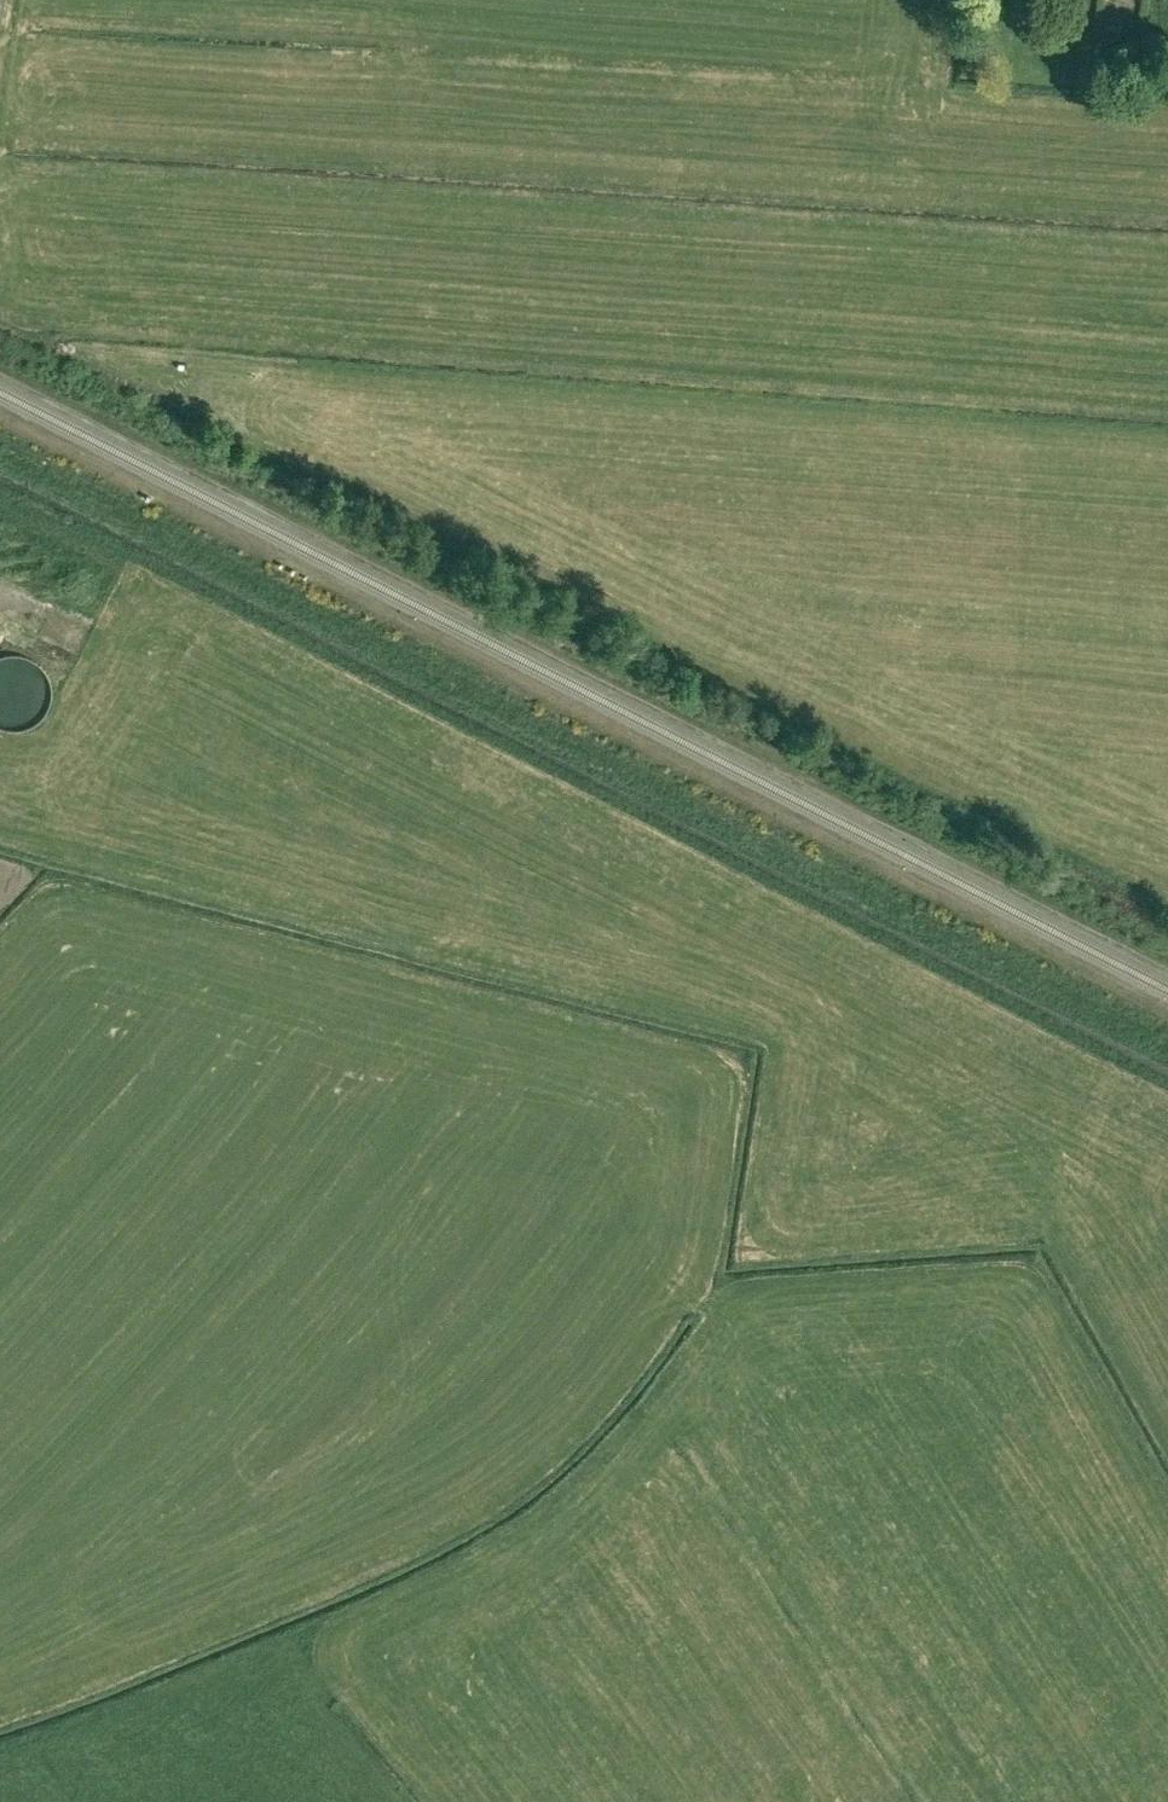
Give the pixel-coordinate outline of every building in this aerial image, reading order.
[(10,728),(12,728),(13,728),(14,728),(15,728),(17,728),(18,728),(19,728),(20,728),(21,727),(23,727),(24,727),(25,727),(26,726),(27,726),(28,725),(29,725),(30,724),(32,724),(33,723),(34,722),(35,722),(36,721),(37,720),(38,720),(38,719),(39,718),(40,717),(41,716),(42,715),(43,714),(43,713),(44,712),(45,711),(45,710),(46,709),(47,708),(47,707),(48,706),(48,705),(49,704),(49,703),(50,702),(50,701),(50,699),(50,698),(51,697),(51,696),(51,695),(51,693),(51,692),(51,691),(51,690),(51,689),(51,688),(51,687),(51,686),(51,684),(51,683),(50,682),(50,681),(50,680),(49,678),(49,677),(48,676),(48,675),(48,674),(47,673),(46,672),(46,671),(45,670),(44,669),(44,668),(43,667),(42,666),(41,665),(41,664),(40,663),(39,662),(38,661),(37,661),(36,660),(35,659),(34,659),(33,658),(32,657),(31,657),(30,656),(29,656),(28,655),(27,655),(25,654),(24,654),(23,654),(22,653),(21,653),(20,653),(18,653),(17,653),(16,652),(15,652),(14,652),(12,652),(11,652),(10,652),(9,653),(7,653),(6,653),(5,653),(4,653),(3,654),(2,654),(0,655),(0,726),(1,726),(2,727),(3,727),(5,727),(6,728),(7,728),(8,728),(9,728),(10,728)]
